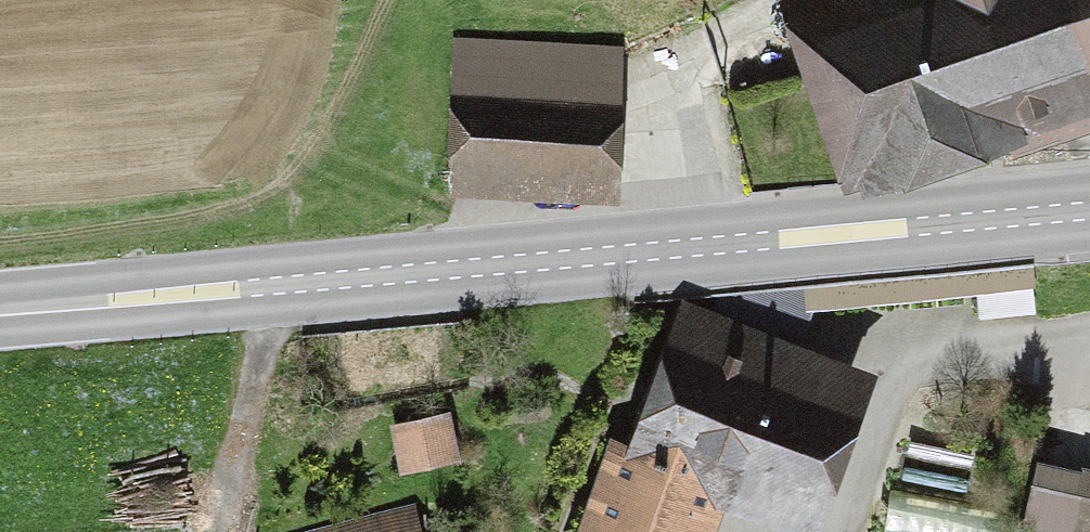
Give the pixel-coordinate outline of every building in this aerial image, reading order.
[(1089,85),(1089,0),(866,0),(818,16),(868,160),(1089,85)] [(452,168),(456,168),(598,175),(604,51),(604,47),(459,40),(452,168)] [(712,318),(778,342),(797,288),(720,296),(712,318)] [(799,510),(807,487),(845,386),(698,331),(664,418),(640,409),(593,531),(693,531),(714,478),(799,510)] [(400,430),(406,460),(450,452),(444,422),(400,430)] [(1089,483),(1077,531),(1089,531),(1089,483)] [(408,520),(407,517),(352,531),(411,531),(408,520)]
